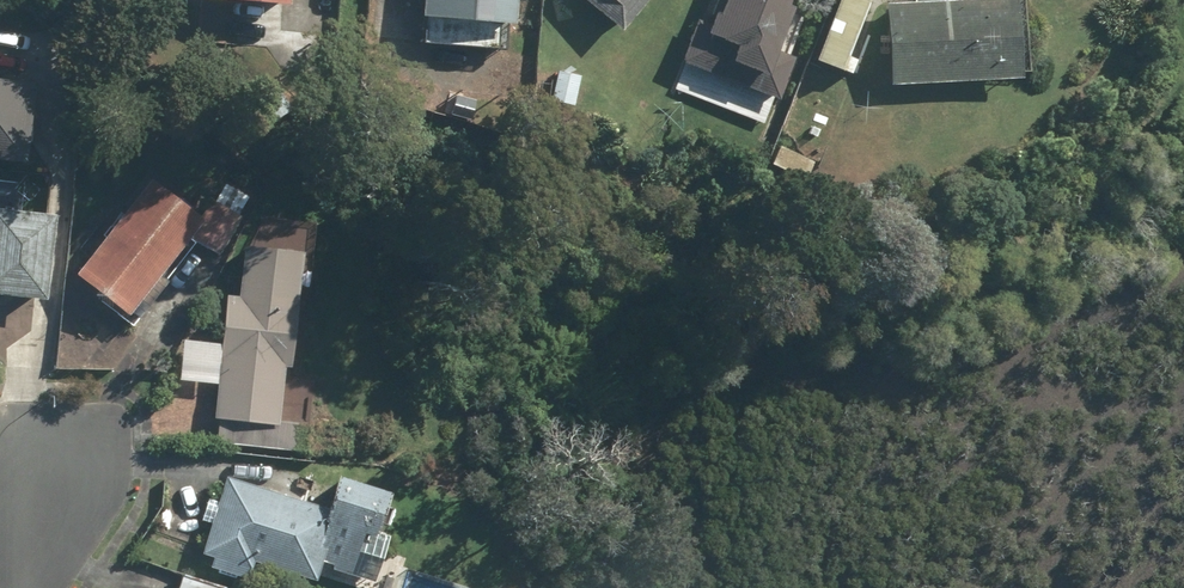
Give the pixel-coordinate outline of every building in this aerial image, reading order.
[(198,4),(195,37),(225,39),(228,6),(279,10),(280,0),(185,0),(185,3),(198,4)] [(412,22),(508,29),(510,0),(413,0),(412,22)] [(610,34),(642,0),(573,0),(610,34)] [(675,61),(769,102),(789,55),(772,48),(790,6),(776,0),(714,0),(701,30),(690,25),(675,61)] [(834,76),(869,6),(857,0),(835,0),(805,62),(834,76)] [(885,87),(1012,83),(1009,0),(999,0),(882,5),(885,87)] [(16,168),(22,90),(0,89),(0,167),(16,168)] [(776,146),(766,168),(799,183),(809,161),(776,146)] [(146,182),(61,277),(124,333),(163,290),(148,277),(184,236),(211,260),(247,200),(226,184),(192,223),(146,182)] [(0,211),(0,300),(39,303),(46,215),(0,211)] [(214,417),(224,418),(221,450),(301,458),(305,426),(276,423),(293,254),(230,248),(214,417)] [(225,480),(197,552),(213,558),(208,569),(241,582),(250,559),(310,582),(317,563),(344,573),(356,542),(363,544),(382,497),(318,472),(303,510),(225,480)] [(176,587),(210,587),(179,578),(176,587)]
